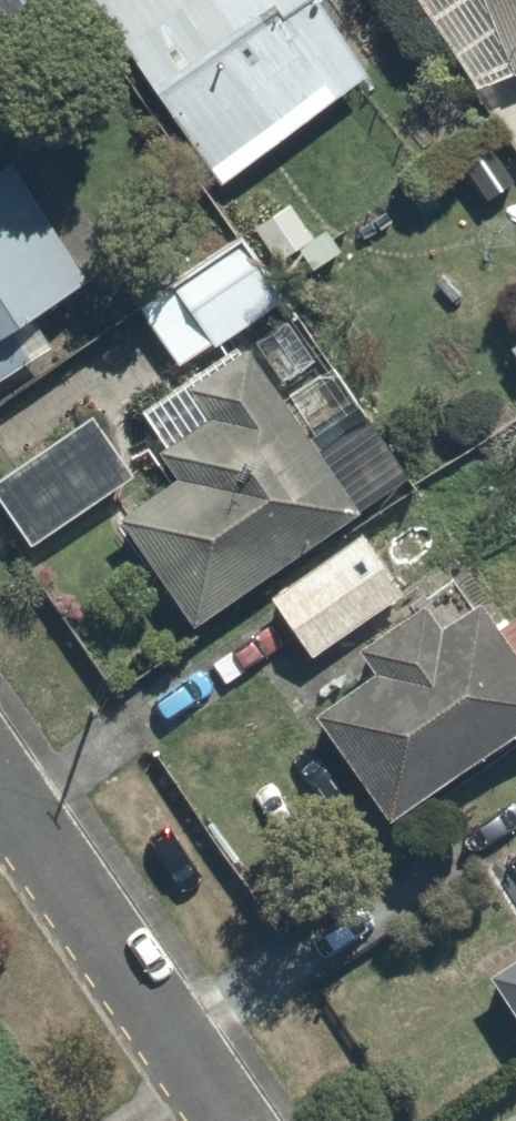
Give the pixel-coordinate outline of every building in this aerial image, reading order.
[(11,26),(44,0),(0,0),(0,12),(11,26)] [(228,183),(381,73),(329,0),(97,0),(228,183)] [(471,96),(515,75),(515,0),(428,0),(471,96)] [(66,357),(51,332),(103,301),(23,169),(0,183),(0,396),(66,357)] [(294,203),(254,234),(284,272),(323,241),(294,203)] [(243,244),(146,312),(190,374),(286,306),(243,244)] [(193,629),(414,483),(378,428),(327,462),(252,349),(149,418),(189,478),(122,522),(193,629)] [(96,417),(0,484),(0,498),(37,551),(140,479),(96,417)] [(409,612),(365,545),(275,604),(320,671),(409,612)] [(322,722),(387,823),(515,739),(515,615),(486,635),(459,593),(366,653),(384,681),(322,722)] [(494,977),(515,1013),(515,964),(494,977)]
